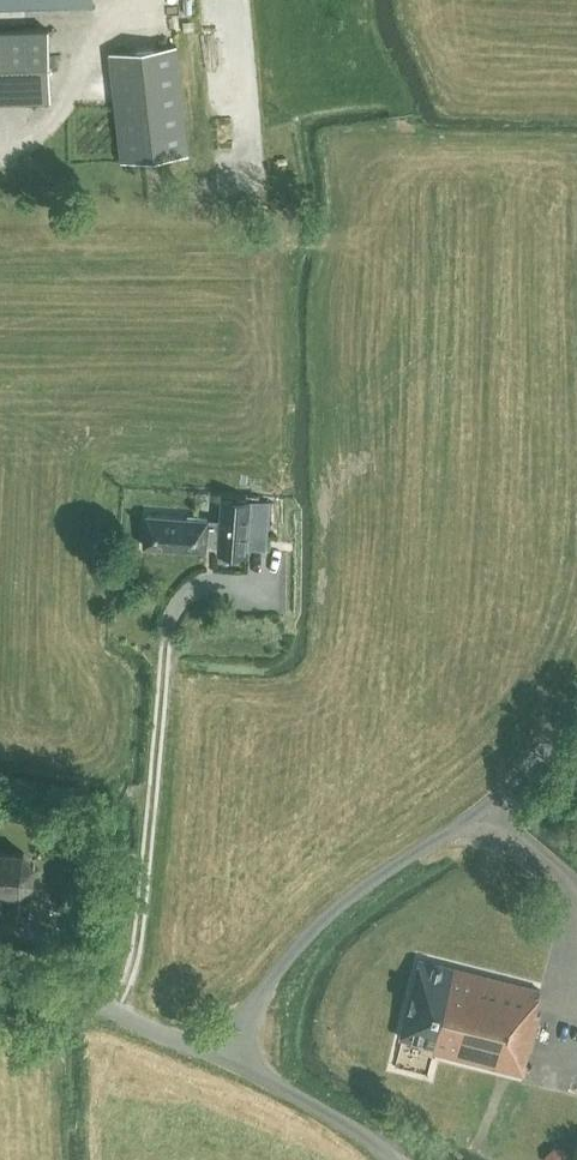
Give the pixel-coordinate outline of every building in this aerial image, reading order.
[(51,98),(49,29),(0,30),(0,99),(51,98)] [(121,160),(188,153),(177,46),(110,53),(121,160)] [(247,553),(252,500),(224,498),(222,521),(209,520),(209,519),(147,514),(144,545),(206,550),(208,537),(221,538),(220,550),(247,553)] [(34,882),(35,864),(24,851),(0,850),(0,891),(21,893),(24,890),(34,882)] [(525,1073),(540,1012),(535,1010),(540,989),(421,959),(401,1037),(435,1046),(434,1051),(525,1073)] [(563,1027),(559,1040),(576,1044),(576,1030),(563,1027)]
